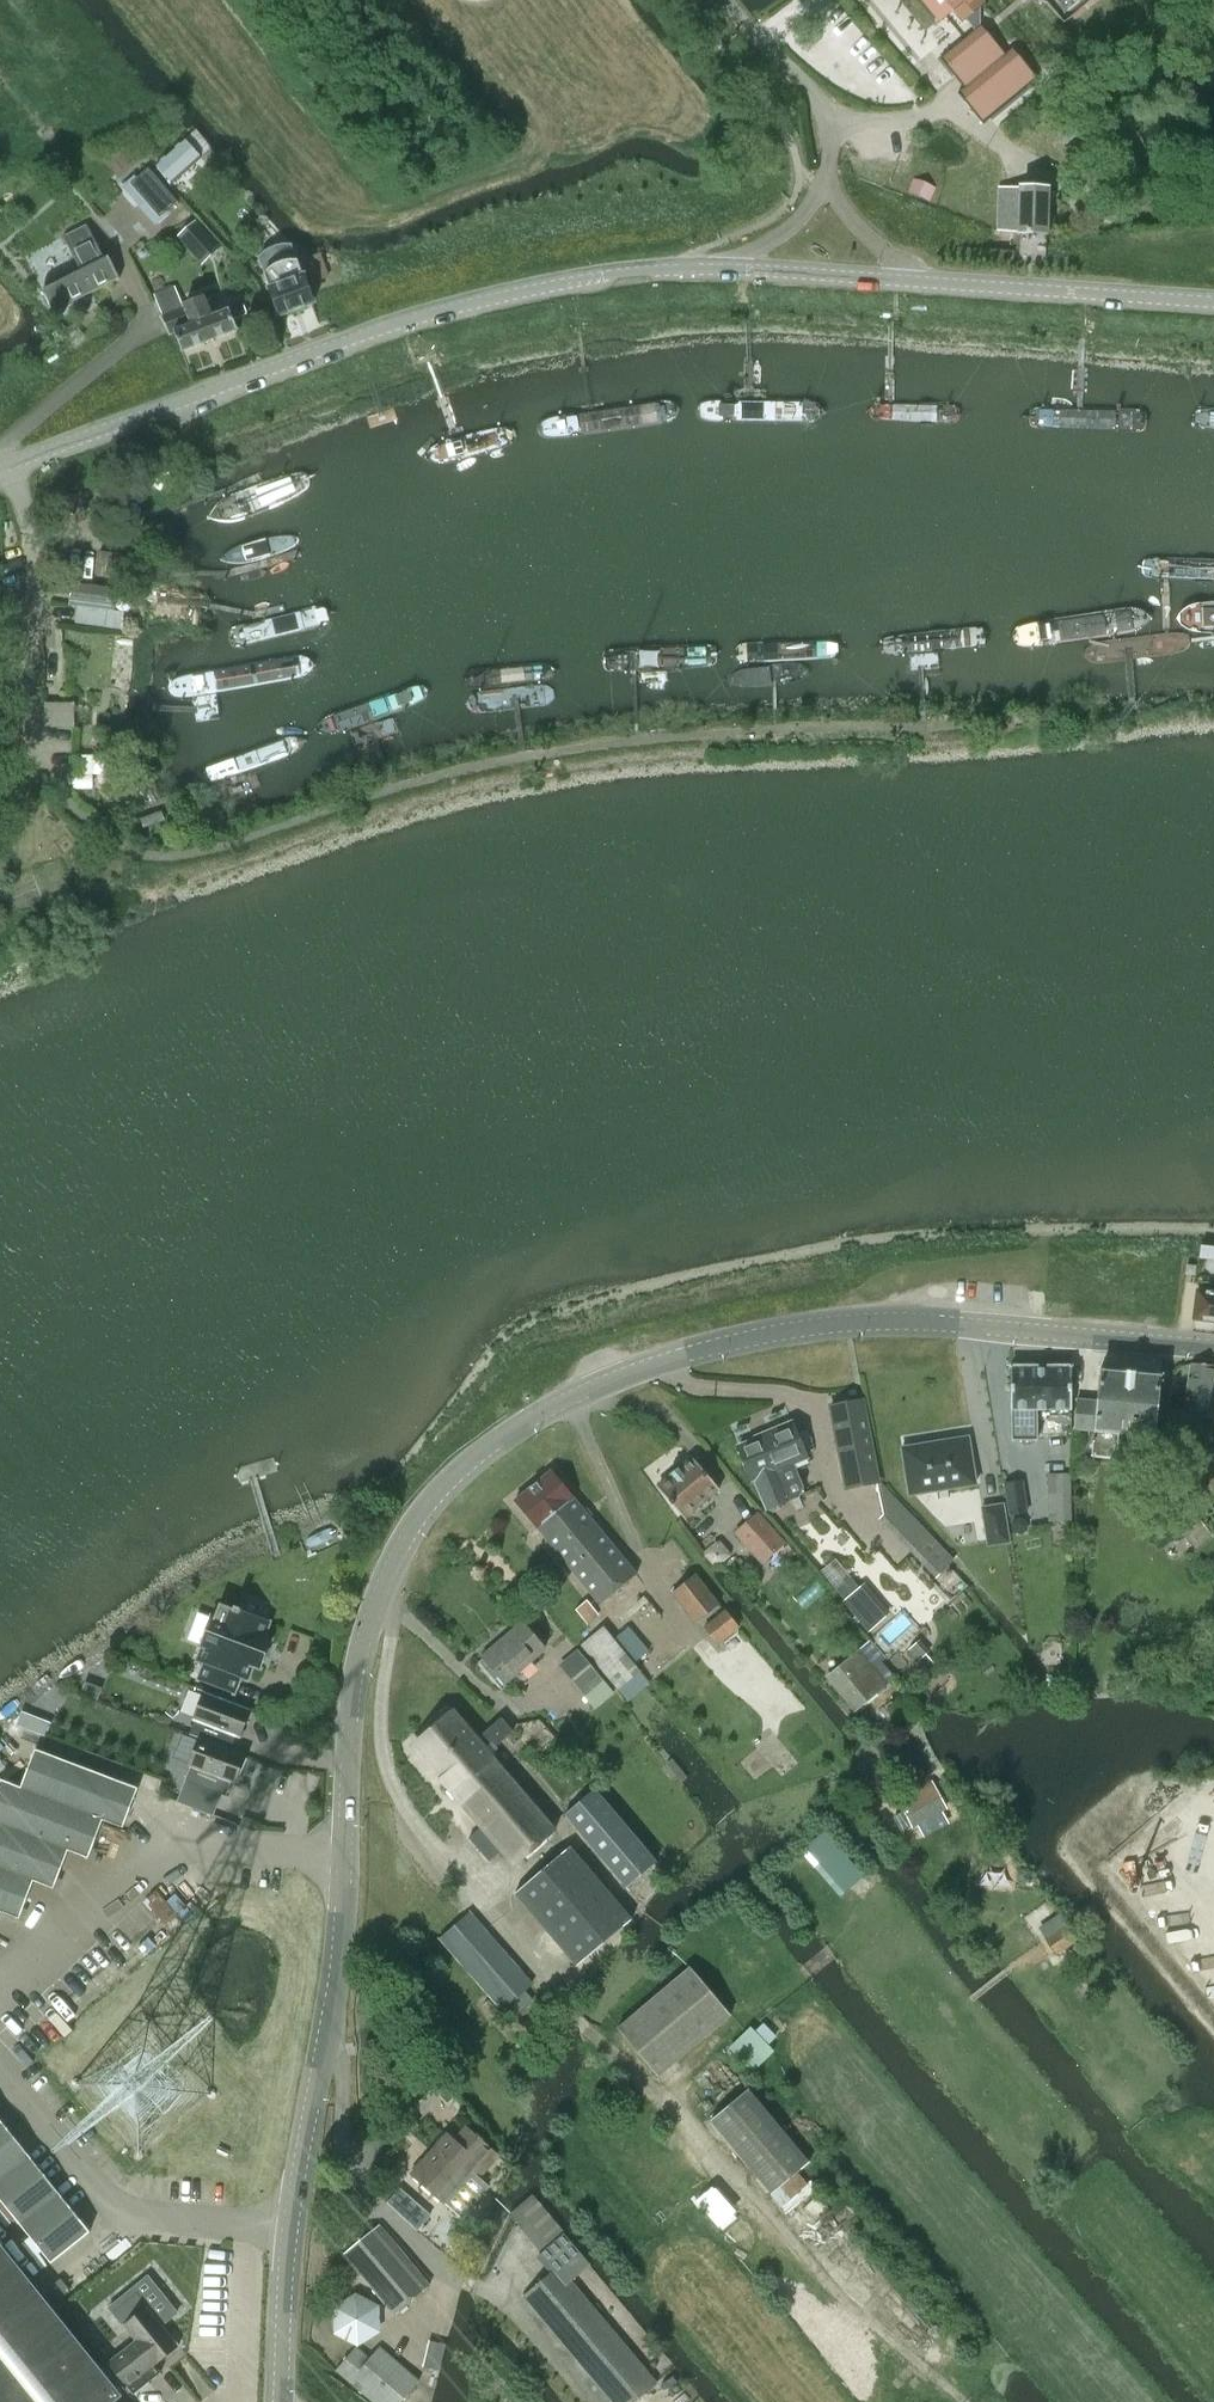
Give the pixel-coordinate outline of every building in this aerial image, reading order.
[(940,20),(951,10),(961,22),(983,4),(980,0),(923,0),(940,20)] [(1064,13),(1079,0),(1053,0),(1064,13)] [(1005,54),(980,24),(939,58),(964,88),(957,93),(983,124),(1038,79),(1012,47),(1005,54)] [(155,165),(172,184),(201,158),(184,139),(155,165)] [(148,168),(130,184),(159,218),(160,218),(178,202),(162,184),(148,168)] [(1048,190),(1020,189),(999,188),(998,231),(1018,233),(1046,234),(1048,190)] [(177,236),(202,265),(221,249),(195,220),(177,236)] [(119,279),(108,257),(104,259),(87,225),(63,237),(80,272),(76,274),(73,267),(43,282),(46,288),(42,291),(54,314),(75,304),(74,302),(119,279)] [(269,289),(264,291),(266,297),(272,295),(279,315),(312,303),(309,294),(302,276),(299,267),(297,261),(289,260),(283,261),(275,265),(270,268),(264,273),(267,280),(270,288),(269,289)] [(237,330),(233,319),(246,314),(243,305),(212,317),(204,299),(184,307),(184,308),(162,317),(169,335),(174,333),(182,352),(237,330)] [(551,414),(542,416),(540,422),(542,430),(542,433),(549,435),(549,437),(664,422),(679,411),(678,401),(666,397),(604,403),(551,414)] [(816,401),(809,398),(709,398),(701,399),(696,405),(696,412),(706,419),(810,420),(817,415),(821,409),(819,404),(816,401)] [(978,424),(985,416),(978,410),(967,406),(957,405),(848,405),(848,425),(966,427),(978,424)] [(1142,413),(1130,410),(1036,407),(1029,410),(1026,417),(1026,424),(1032,430),(1136,434),(1144,429),(1149,424),(1147,417),(1142,413)] [(298,473),(281,471),(236,490),(225,501),(220,511),(218,515),(245,519),(265,510),(301,485),(303,481),(298,473)] [(226,565),(241,565),(257,561),(276,555),(292,548),(299,544),(299,541),(298,537),(294,537),(269,538),(252,541),(237,548),(224,557),(219,563),(226,565)] [(1151,557),(1138,560),(1134,566),(1135,575),(1144,580),(1186,584),(1213,583),(1213,559),(1151,557)] [(117,590),(72,584),(72,581),(61,580),(59,593),(70,595),(69,605),(114,611),(117,590)] [(1189,604),(1182,611),(1181,621),(1187,627),(1204,632),(1213,632),(1213,599),(1189,604)] [(329,621),(328,613),(327,610),(324,605),(317,604),(239,625),(229,628),(228,634),(229,642),(232,647),(243,646),(322,626),(329,621)] [(1144,606),(1134,607),(1023,619),(1016,622),(1013,626),(1012,633),(1014,637),(1018,643),(1034,645),(1091,637),(1095,637),(1143,630),(1159,621),(1158,615),(1144,606)] [(984,625),(980,624),(889,634),(885,638),(884,644),(885,648),(889,653),(895,653),(983,647),(990,642),(993,634),(991,630),(989,627),(984,625)] [(838,640),(833,638),(745,640),(739,643),(736,649),(736,656),(740,660),(746,661),(832,657),(839,653),(842,648),(841,643),(838,640)] [(713,643),(710,640),(616,646),(611,652),(610,658),(612,665),(616,668),(623,669),(710,663),(714,657),(715,648),(713,643)] [(309,658),(303,659),(184,677),(176,682),(173,690),(175,699),(187,700),(308,681),(318,674),(320,666),(314,660),(309,658)] [(424,682),(421,682),(395,686),(332,710),(318,722),(316,726),(319,731),(332,733),(342,729),(418,700),(427,694),(429,691),(428,685),(427,683),(424,682)] [(301,729),(292,729),(209,758),(205,763),(203,770),(204,778),(210,782),(298,752),(305,745),(312,735),(310,731),(301,729)] [(1186,1273),(1194,1274),(1194,1264),(1187,1264),(1186,1273)] [(1197,1290),(1193,1318),(1213,1320),(1213,1292),(1197,1290)] [(1183,1408),(1196,1410),(1195,1417),(1213,1419),(1213,1407),(1207,1406),(1213,1365),(1192,1362),(1183,1408)] [(1010,1366),(1010,1410),(1012,1410),(1012,1438),(1036,1438),(1036,1409),(1071,1409),(1071,1365),(1010,1366)] [(1153,1446),(1160,1375),(1099,1369),(1096,1401),(1076,1399),(1073,1428),(1093,1430),(1090,1454),(1115,1457),(1117,1442),(1153,1446)] [(860,1400),(830,1406),(847,1488),(877,1482),(860,1400)] [(767,1509),(790,1500),(800,1495),(803,1487),(793,1461),(806,1455),(792,1421),(770,1430),(772,1436),(757,1442),(756,1439),(739,1446),(752,1478),(755,1477),(767,1509)] [(909,1495),(957,1487),(975,1484),(968,1437),(901,1448),(909,1495)] [(720,1487),(719,1487),(693,1455),(658,1484),(684,1516),(720,1487)] [(599,1603),(636,1573),(551,1469),(515,1498),(599,1603)] [(1048,1473),(1048,1518),(1070,1518),(1070,1473),(1048,1473)] [(1009,1513),(1026,1511),(1022,1480),(1005,1483),(1009,1513)] [(935,1577),(949,1564),(954,1560),(881,1483),(876,1485),(882,1513),(878,1517),(935,1577)] [(1003,1504),(981,1507),(988,1545),(1009,1541),(1003,1504)] [(757,1512),(735,1532),(758,1557),(770,1546),(774,1551),(784,1542),(757,1512)] [(674,1536),(651,1552),(649,1554),(667,1580),(693,1561),(674,1536)] [(696,1620),(720,1602),(696,1572),(673,1590),(696,1620)] [(645,1592),(613,1618),(642,1654),(674,1627),(645,1592)] [(197,1612),(187,1639),(201,1645),(203,1646),(199,1657),(206,1660),(199,1679),(233,1692),(240,1676),(247,1679),(252,1664),(260,1667),(271,1639),(263,1636),(268,1622),(240,1611),(240,1608),(234,1606),(233,1608),(219,1603),(215,1615),(213,1614),(211,1617),(197,1612)] [(725,1609),(705,1625),(718,1642),(738,1626),(725,1609)] [(482,1656),(505,1682),(544,1648),(521,1622),(482,1656)] [(617,1687),(639,1669),(602,1624),(580,1642),(617,1687)] [(825,1676),(854,1711),(888,1683),(859,1648),(825,1676)] [(603,1680),(578,1649),(559,1665),(584,1695),(603,1680)] [(189,1733),(198,1737),(229,1749),(230,1748),(234,1736),(239,1738),(250,1708),(203,1690),(192,1719),(194,1720),(189,1733)] [(413,1746),(463,1805),(481,1825),(468,1836),(488,1860),(501,1849),(514,1864),(555,1829),(485,1748),(492,1742),(495,1746),(513,1731),(501,1717),(476,1738),(453,1711),(413,1746)] [(246,1754),(230,1748),(229,1749),(198,1737),(187,1765),(190,1766),(185,1780),(225,1795),(230,1781),(235,1783),(246,1754)] [(20,1786),(102,1820),(102,1819),(122,1827),(137,1787),(35,1748),(20,1786)] [(157,1789),(180,1797),(185,1781),(162,1773),(157,1789)] [(68,1850),(88,1857),(102,1820),(20,1786),(0,1779),(0,1822),(68,1850)] [(899,1799),(912,1824),(946,1806),(932,1781),(899,1799)] [(626,1886),(656,1861),(594,1788),(564,1813),(626,1886)] [(33,1880),(53,1888),(68,1850),(0,1822),(0,1867),(33,1880)] [(808,1844),(848,1888),(865,1873),(826,1828),(808,1844)] [(514,1892),(576,1965),(631,1919),(569,1846),(514,1892)] [(19,1918),(33,1880),(0,1867),(0,1911),(19,1918)] [(1067,1924),(1046,1938),(1057,1954),(1078,1940),(1067,1924)] [(484,1928),(453,1954),(500,2009),(505,2005),(524,1989),(531,1983),(484,1928)] [(656,2076),(718,2024),(731,2014),(690,1966),(616,2029),(656,2076)] [(748,2027),(730,2046),(754,2069),(772,2051),(767,2046),(776,2036),(762,2022),(753,2032),(748,2027)] [(772,2193),(808,2162),(747,2089),(710,2120),(772,2193)] [(29,2156),(0,2119),(0,2179),(29,2156)] [(447,2136),(412,2175),(442,2203),(472,2169),(479,2176),(496,2157),(466,2129),(454,2142),(447,2136)] [(21,2226),(61,2195),(29,2156),(0,2179),(0,2199),(21,2226)] [(21,2226),(29,2236),(21,2242),(34,2258),(42,2251),(51,2262),(90,2231),(61,2195),(21,2226)] [(541,2253),(562,2235),(530,2197),(509,2215),(541,2253)] [(428,2287),(388,2239),(378,2226),(343,2254),(393,2316),(428,2287)] [(114,2401),(122,2395),(0,2242),(0,2401),(115,2401),(114,2401)] [(523,2297),(612,2401),(636,2401),(657,2384),(570,2281),(588,2265),(590,2264),(578,2250),(577,2251),(558,2267),(551,2273),(523,2297)] [(129,2287),(145,2307),(146,2306),(161,2325),(162,2324),(185,2306),(181,2302),(191,2294),(175,2274),(170,2272),(164,2273),(160,2276),(153,2267),(129,2287)] [(58,2298),(69,2289),(60,2278),(49,2287),(58,2298)] [(356,2292),(341,2301),(333,2306),(334,2333),(357,2346),(380,2332),(379,2305),(356,2292)] [(133,2393),(148,2382),(161,2371),(155,2364),(179,2344),(162,2324),(161,2325),(146,2306),(145,2307),(123,2325),(135,2339),(107,2362),(133,2393)] [(420,2366),(437,2370),(443,2344),(427,2340),(420,2366)] [(334,2369),(373,2401),(398,2401),(417,2380),(376,2346),(367,2358),(353,2347),(334,2369)]
